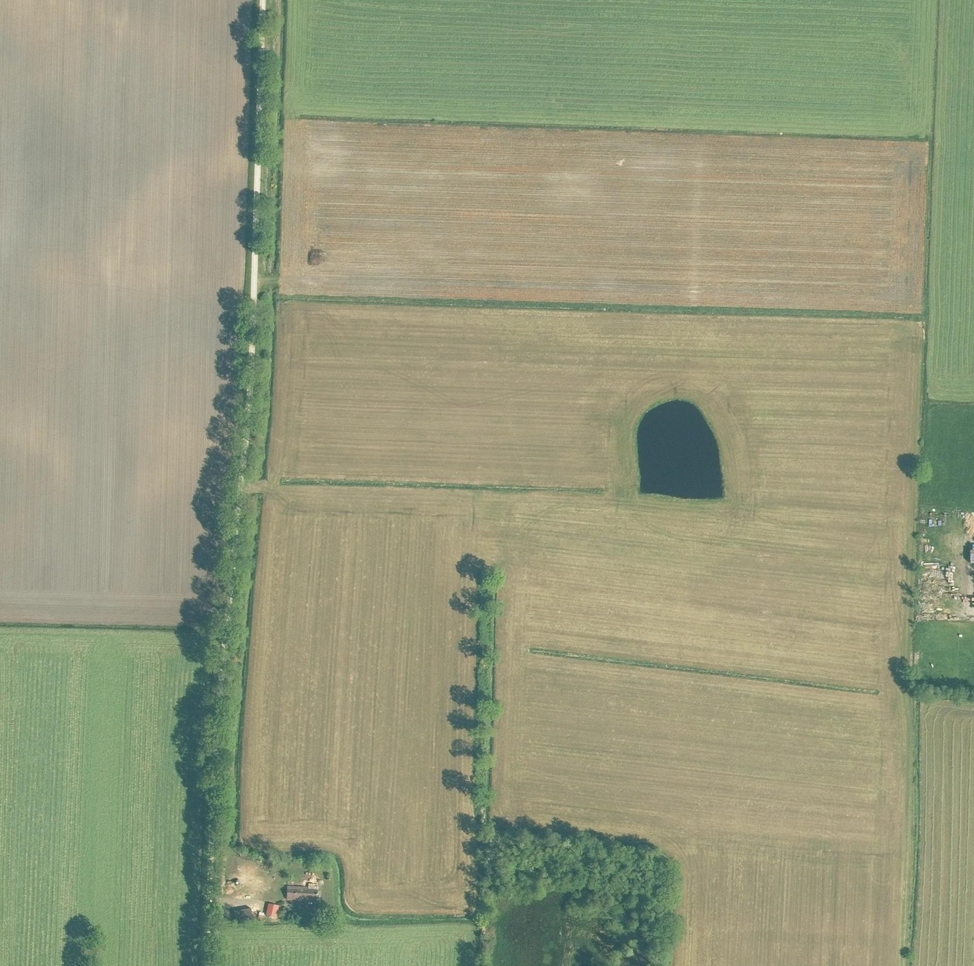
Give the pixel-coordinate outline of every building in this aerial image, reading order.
[(310,871),(309,883),(320,884),(321,872),(310,871)] [(315,903),(316,898),(318,898),(318,891),(307,890),(307,888),(287,887),(287,900),(307,901),(306,902),(315,903)] [(268,904),(266,916),(276,918),(279,906),(268,904)]
